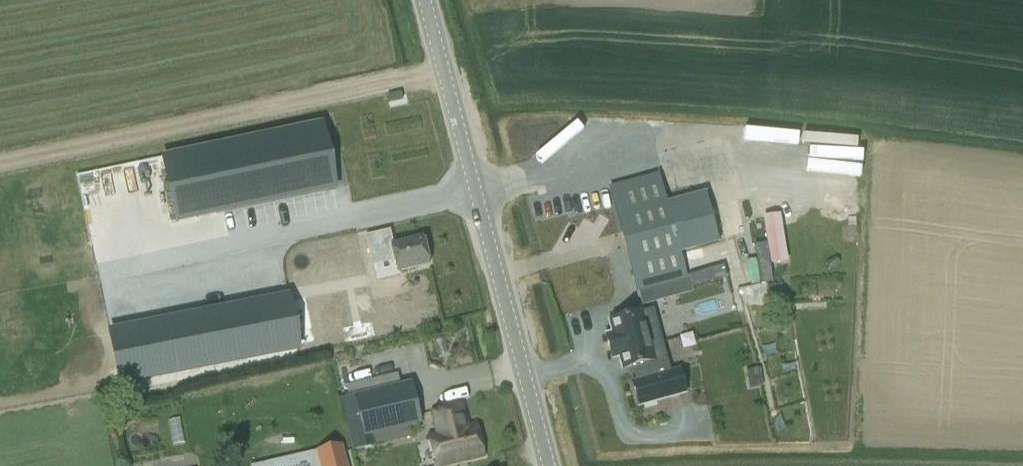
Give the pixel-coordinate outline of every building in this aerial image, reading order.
[(243,215),(336,197),(324,133),(231,151),(243,215)] [(687,280),(679,251),(667,205),(658,174),(610,187),(635,278),(639,293),(687,280)] [(757,175),(747,180),(772,227),(782,222),(757,175)] [(398,274),(428,266),(421,239),(393,246),(390,231),(365,237),(372,268),(395,262),(398,274)] [(197,243),(31,273),(41,327),(207,297),(197,243)] [(726,278),(723,266),(689,276),(692,288),(726,278)] [(290,297),(112,332),(122,383),(300,348),(290,297)] [(624,314),(613,316),(614,321),(611,322),(614,334),(607,336),(613,358),(619,357),(623,368),(633,366),(637,383),(634,384),(640,406),(685,393),(678,371),(659,377),(654,361),(655,360),(651,345),(661,343),(657,330),(647,332),(642,313),(625,318),(624,314)] [(353,397),(339,400),(352,452),(373,447),(373,446),(412,437),(409,428),(421,425),(411,383),(353,397)] [(429,436),(437,465),(442,465),(481,456),(473,426),(467,428),(461,406),(432,414),(437,434),(429,436)] [(341,446),(317,452),(321,465),(346,465),(341,446)] [(317,452),(299,456),(302,465),(321,465),(317,452)]
